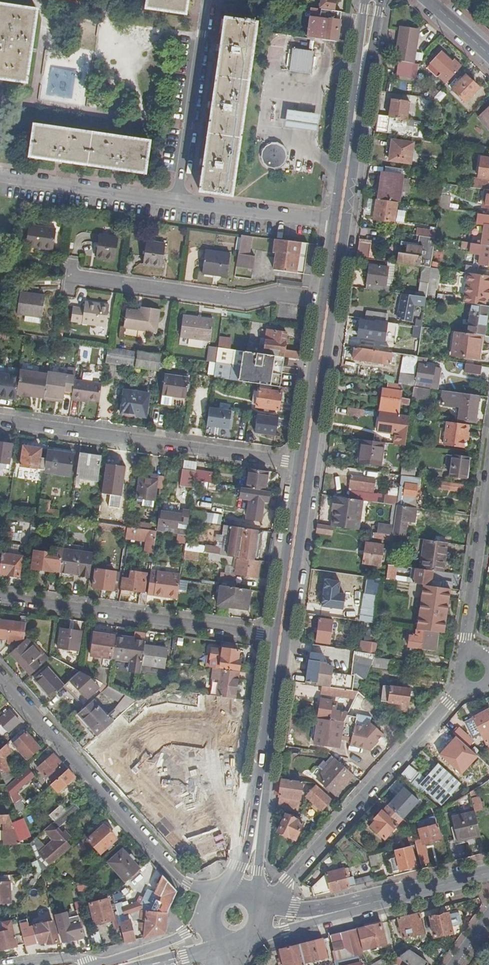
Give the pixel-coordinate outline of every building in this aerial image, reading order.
[(147,15),(185,20),(188,0),(149,0),(147,15)] [(321,7),(334,8),(335,0),(322,0),(321,7)] [(311,8),(306,37),(337,41),(341,12),(311,8)] [(38,17),(0,12),(0,85),(27,89),(38,17)] [(256,30),(255,29),(255,27),(246,25),(245,28),(227,26),(223,50),(215,106),(207,166),(202,197),(233,202),(256,30)] [(399,25),(394,60),(395,60),(412,62),(415,63),(419,28),(399,25)] [(292,48),(288,70),(312,73),(314,51),(292,48)] [(439,76),(447,83),(461,66),(456,62),(454,63),(440,51),(429,63),(441,73),(439,76)] [(412,62),(395,60),(394,68),(410,70),(412,62)] [(451,90),(465,102),(478,87),(465,75),(451,90)] [(440,83),(427,97),(433,98),(444,86),(440,83)] [(411,102),(398,100),(397,105),(391,105),(390,117),(379,116),(408,120),(411,102)] [(480,118),(488,127),(488,109),(480,118)] [(286,110),(284,129),(317,133),(319,114),(286,110)] [(408,120),(379,116),(377,132),(418,138),(420,122),(408,120)] [(36,133),(31,163),(58,167),(116,175),(145,179),(150,149),(36,133)] [(414,143),(393,141),(391,153),(390,160),(411,163),(414,143)] [(265,146),(262,151),(261,156),(263,164),(269,168),(274,168),(279,167),(284,162),(286,157),(285,152),(282,146),(276,143),(270,143),(265,146)] [(474,188),(486,189),(488,190),(488,185),(488,159),(481,158),(478,178),(475,178),(474,188)] [(383,174),(380,199),(399,202),(403,177),(383,174)] [(449,184),(442,183),(439,208),(445,209),(449,210),(451,195),(447,195),(449,184)] [(397,203),(377,200),(374,219),(395,222),(397,203)] [(439,208),(437,224),(443,224),(445,209),(439,208)] [(479,214),(478,224),(485,225),(484,232),(480,231),(479,236),(483,236),(483,241),(479,240),(478,244),(488,246),(488,215),(479,214)] [(30,224),(27,246),(54,251),(57,229),(30,224)] [(98,259),(116,262),(120,239),(101,236),(98,259)] [(240,236),(236,264),(252,266),(253,258),(245,257),(248,237),(240,236)] [(430,268),(435,238),(415,236),(414,245),(413,245),(408,244),(408,245),(402,244),(401,253),(399,263),(430,268)] [(277,252),(274,269),(304,274),(308,243),(275,240),(274,252),(277,252)] [(358,241),(356,256),(368,257),(370,243),(358,241)] [(460,242),(459,246),(481,250),(479,265),(488,266),(488,246),(478,244),(460,242)] [(145,265),(164,268),(167,246),(148,243),(145,265)] [(229,277),(233,255),(208,251),(205,271),(220,274),(220,276),(229,277)] [(370,265),(366,289),(390,292),(391,286),(386,285),(388,268),(370,265)] [(466,265),(465,273),(468,273),(478,275),(479,267),(466,265)] [(426,297),(433,298),(436,278),(440,278),(441,269),(430,268),(428,284),(426,297)] [(487,306),(488,287),(488,276),(478,275),(468,273),(464,303),(473,304),(487,306)] [(426,297),(428,284),(421,283),(419,296),(426,297)] [(47,295),(21,291),(18,313),(44,317),(47,295)] [(390,295),(387,317),(400,319),(403,297),(390,295)] [(74,307),(72,321),(108,327),(111,305),(86,302),(84,308),(74,307)] [(488,307),(488,306),(487,306),(473,304),(469,333),(482,335),(485,336),(488,307)] [(127,309),(124,329),(157,333),(161,309),(142,307),(141,311),(127,309)] [(362,316),(382,320),(383,311),(363,308),(362,316)] [(185,315),(182,336),(211,340),(215,319),(185,315)] [(375,320),(371,319),(371,321),(361,320),(359,336),(370,338),(372,326),(374,326),(375,320)] [(255,345),(254,353),(284,357),(299,359),(300,352),(286,350),(287,343),(286,343),(287,333),(268,330),(266,347),(255,345)] [(469,333),(458,332),(455,356),(479,359),(482,335),(469,333)] [(232,339),(220,338),(219,348),(230,349),(232,339)] [(115,347),(109,346),(106,363),(160,370),(162,354),(115,347)] [(209,346),(207,360),(217,362),(219,348),(209,346)] [(390,364),(392,352),(381,351),(371,349),(355,347),(354,358),(390,364)] [(219,348),(217,362),(215,378),(239,381),(244,351),(230,349),(219,348)] [(239,381),(280,387),(284,357),(254,353),(244,351),(239,381)] [(481,365),(465,363),(463,372),(479,374),(481,365)] [(434,367),(417,364),(415,375),(414,386),(430,389),(434,367)] [(67,373),(48,371),(48,373),(44,395),(63,398),(64,392),(73,393),(75,379),(76,370),(68,369),(67,373)] [(21,371),(16,370),(16,374),(0,372),(0,383),(0,385),(0,396),(17,399),(18,390),(21,371)] [(21,371),(18,390),(37,393),(36,396),(44,397),(44,395),(48,373),(21,370),(21,371)] [(405,374),(404,385),(414,386),(415,375),(405,374)] [(168,377),(165,376),(163,395),(171,396),(170,407),(182,409),(183,398),(186,398),(189,380),(168,377)] [(73,393),(72,400),(80,401),(81,398),(99,400),(102,383),(75,379),(73,393)] [(429,400),(430,389),(414,386),(412,397),(429,400)] [(121,412),(153,417),(156,394),(125,389),(121,412)] [(259,389),(256,407),(279,410),(282,393),(259,389)] [(402,392),(388,389),(384,389),(383,397),(384,397),(383,406),(380,406),(379,412),(399,414),(401,402),(403,403),(402,404),(409,405),(410,398),(402,396),(402,392)] [(475,421),(479,396),(444,391),(442,404),(460,407),(459,419),(475,421)] [(171,396),(163,395),(161,406),(170,407),(171,396)] [(226,400),(225,409),(233,410),(234,401),(226,400)] [(258,414),(233,410),(225,409),(210,407),(210,412),(217,413),(216,415),(232,418),(231,424),(256,428),(258,414)] [(471,425),(449,422),(445,446),(465,449),(467,434),(469,434),(471,425)] [(385,443),(363,440),(360,463),(382,466),(385,443)] [(13,448),(5,447),(6,444),(0,443),(0,463),(10,464),(13,448)] [(39,470),(44,470),(46,458),(41,457),(42,448),(35,447),(35,450),(25,449),(22,466),(39,469),(39,470)] [(44,470),(44,472),(71,476),(74,453),(48,449),(46,458),(44,470)] [(447,454),(446,461),(453,462),(452,467),(451,475),(466,478),(470,457),(447,454)] [(101,458),(80,455),(77,477),(98,480),(101,458)] [(265,491),(268,471),(250,468),(247,489),(265,491)] [(179,484),(193,486),(196,471),(182,469),(179,484)] [(401,475),(415,477),(416,471),(402,469),(401,475)] [(195,480),(213,483),(214,473),(197,471),(195,480)] [(138,491),(137,498),(155,501),(157,489),(159,476),(149,474),(148,480),(148,483),(140,482),(138,491)] [(350,487),(351,487),(351,489),(374,493),(377,479),(352,475),(350,487)] [(415,477),(401,475),(399,497),(397,505),(417,508),(418,508),(419,497),(416,497),(417,486),(420,486),(421,478),(415,477)] [(165,477),(159,476),(157,489),(163,490),(165,477)] [(466,485),(453,483),(451,490),(465,492),(466,485)] [(38,513),(56,516),(57,511),(48,510),(52,487),(42,485),(38,513)] [(375,493),(374,502),(397,505),(399,497),(375,493)] [(335,496),(334,509),(337,509),(335,527),(355,530),(359,500),(335,496)] [(263,501),(252,499),(249,519),(260,520),(263,501)] [(107,505),(105,515),(110,516),(109,524),(120,525),(123,508),(107,505)] [(397,505),(394,526),(393,535),(407,537),(408,522),(415,523),(417,508),(397,505)] [(189,520),(205,522),(207,512),(191,509),(189,520)] [(157,531),(175,533),(178,524),(182,525),(183,516),(160,512),(157,531)] [(434,521),(432,541),(447,543),(454,544),(457,525),(434,521)] [(98,522),(97,527),(126,531),(127,526),(120,525),(109,524),(104,523),(98,522)] [(318,524),(317,532),(332,534),(333,526),(331,526),(318,524)] [(379,524),(378,533),(393,535),(394,526),(379,524)] [(153,554),(157,531),(131,527),(127,526),(126,531),(125,538),(131,539),(131,541),(135,542),(135,539),(146,541),(145,552),(153,554)] [(256,560),(260,531),(232,526),(228,550),(223,549),(223,555),(236,557),(238,557),(256,560)] [(187,535),(179,534),(178,541),(186,542),(186,541),(187,535)] [(433,571),(443,572),(447,543),(432,541),(425,540),(421,569),(433,571)] [(205,544),(186,541),(186,542),(185,550),(198,552),(204,553),(205,544)] [(221,547),(205,544),(204,553),(216,554),(219,555),(221,547)] [(364,564),(381,566),(384,546),(367,544),(364,564)] [(52,569),(59,571),(63,549),(51,547),(50,553),(34,550),(32,568),(52,571),(52,569)] [(79,576),(89,577),(93,553),(63,549),(59,571),(80,574),(79,576)] [(185,550),(182,567),(196,569),(198,552),(185,550)] [(2,553),(2,554),(0,564),(0,574),(19,577),(22,557),(2,553)] [(219,555),(216,554),(215,560),(235,563),(236,557),(223,555),(219,555)] [(256,560),(238,557),(237,566),(236,573),(257,576),(260,560),(256,560)] [(387,580),(394,581),(396,565),(389,564),(387,580)] [(95,587),(114,591),(117,572),(98,569),(95,587)] [(417,569),(415,584),(452,589),(453,582),(442,581),(441,583),(439,583),(439,581),(431,580),(433,571),(421,569),(417,569)] [(181,575),(151,570),(147,592),(178,596),(180,579),(181,575)] [(139,595),(138,603),(145,605),(147,592),(143,591),(146,574),(131,571),(129,579),(123,577),(120,595),(128,596),(130,595),(131,594),(131,590),(141,591),(139,595)] [(333,608),(337,579),(324,577),(320,606),(333,608)] [(380,579),(367,577),(361,620),(374,622),(380,579)] [(250,590),(220,585),(217,605),(247,610),(250,590)] [(411,614),(412,612),(413,604),(416,605),(420,605),(422,593),(403,590),(400,613),(411,614)] [(320,618),(316,641),(330,643),(333,620),(320,618)] [(7,640),(8,639),(18,640),(24,641),(26,624),(0,620),(0,638),(7,640)] [(57,648),(78,651),(81,632),(60,629),(57,648)] [(439,632),(418,629),(417,637),(410,636),(409,646),(436,651),(439,632)] [(91,656),(111,659),(115,636),(94,634),(91,656)] [(145,641),(115,636),(111,659),(131,662),(130,673),(140,674),(142,666),(144,646),(145,641)] [(24,642),(10,654),(29,676),(44,663),(24,641),(24,642)] [(362,642),(360,652),(371,653),(372,643),(362,642)] [(167,650),(144,646),(142,666),(164,669),(167,650)] [(239,650),(223,647),(223,649),(212,648),(211,655),(208,655),(207,666),(214,667),(220,668),(220,667),(239,670),(240,659),(238,658),(239,650)] [(316,683),(316,685),(323,686),(353,691),(356,676),(364,682),(365,683),(371,667),(375,656),(376,655),(376,654),(371,653),(360,652),(355,651),(353,662),(325,659),(323,654),(311,652),(306,681),(316,683)] [(412,654),(411,662),(424,664),(425,656),(412,654)] [(390,659),(375,656),(371,667),(388,670),(390,659)] [(220,668),(214,667),(213,675),(220,676),(217,694),(235,697),(239,671),(220,668)] [(50,697),(63,686),(48,668),(34,680),(50,697)] [(107,686),(79,671),(65,684),(82,703),(98,688),(101,691),(102,690),(107,686)] [(136,702),(107,686),(102,690),(131,706),(136,702)] [(353,691),(323,686),(322,694),(355,700),(359,692),(353,691)] [(387,704),(387,710),(406,713),(410,690),(383,687),(381,703),(387,704)] [(240,712),(248,713),(250,700),(216,695),(214,710),(223,711),(223,710),(232,711),(232,712),(233,714),(238,715),(240,714),(240,712)] [(112,722),(92,699),(74,716),(94,737),(112,722)] [(319,718),(344,722),(348,715),(350,711),(347,710),(346,714),(337,713),(337,711),(334,710),(335,701),(322,699),(319,718)] [(8,731),(18,721),(8,710),(0,717),(0,721),(8,731)] [(488,743),(488,710),(474,718),(487,744),(488,743)] [(358,717),(348,715),(344,722),(332,747),(340,742),(341,737),(351,740),(350,745),(360,748),(360,746),(364,747),(364,748),(369,749),(382,734),(368,721),(364,726),(356,725),(358,717)] [(316,745),(332,747),(344,722),(319,718),(316,745)] [(459,727),(454,734),(469,747),(474,741),(459,727)] [(26,732),(13,744),(26,759),(39,747),(26,732)] [(5,784),(14,777),(11,769),(8,770),(3,757),(13,748),(9,740),(0,748),(0,772),(5,784)] [(53,781),(67,769),(54,754),(38,767),(47,777),(49,776),(53,781)] [(488,780),(488,765),(477,754),(471,761),(467,757),(463,762),(467,766),(461,773),(472,783),(466,789),(469,792),(476,788),(488,780)] [(332,755),(326,762),(331,764),(336,759),(332,755)] [(353,775),(336,759),(331,764),(326,762),(324,760),(318,766),(324,771),(318,778),(336,794),(353,775)] [(460,784),(438,764),(421,783),(409,766),(401,774),(416,788),(420,784),(441,805),(460,784)] [(26,766),(14,777),(5,784),(9,793),(13,790),(32,774),(26,766)] [(75,778),(67,769),(53,781),(51,784),(57,791),(69,779),(71,781),(75,778)] [(279,804),(299,807),(302,782),(282,779),(279,804)] [(316,785),(307,795),(314,801),(310,805),(317,812),(321,810),(331,799),(316,785)] [(479,798),(476,788),(469,792),(472,803),(481,801),(480,797),(479,798)] [(23,808),(13,790),(9,793),(17,814),(23,808)] [(387,806),(388,806),(402,819),(411,809),(396,795),(387,806)] [(483,809),(481,801),(472,803),(474,811),(483,809)] [(42,872),(70,846),(55,829),(78,809),(73,804),(65,811),(53,821),(45,829),(55,842),(47,850),(36,837),(30,843),(42,873),(42,872)] [(279,804),(278,810),(298,812),(299,807),(279,804)] [(48,815),(53,821),(65,811),(60,805),(48,815)] [(385,840),(402,820),(402,819),(388,806),(382,812),(381,811),(374,819),(377,822),(372,827),(385,840)] [(457,842),(480,836),(474,811),(451,817),(457,842)] [(0,814),(0,823),(4,823),(5,842),(8,841),(8,844),(20,844),(9,814),(0,814)] [(287,835),(292,837),(293,834),(297,836),(304,822),(287,814),(278,831),(280,832),(280,834),(285,836),(287,835)] [(415,845),(420,864),(428,862),(424,843),(440,839),(435,818),(417,823),(420,838),(414,840),(415,845)] [(87,838),(101,852),(116,838),(103,824),(87,838)] [(126,845),(124,847),(132,856),(134,854),(126,845)] [(410,846),(394,850),(396,857),(389,858),(393,871),(415,865),(410,846)] [(110,860),(128,880),(142,867),(132,856),(124,847),(110,860)] [(380,854),(368,857),(371,869),(379,867),(382,861),(380,854)] [(312,888),(314,896),(356,886),(363,884),(374,881),(373,875),(354,880),(353,879),(350,880),(347,869),(327,874),(312,888)] [(150,890),(142,910),(167,912),(177,891),(162,874),(153,891),(150,890)] [(10,883),(0,883),(0,905),(11,904),(10,883)] [(91,920),(94,920),(95,924),(113,920),(107,899),(90,903),(92,911),(89,912),(91,920)] [(143,936),(143,938),(165,933),(167,912),(142,910),(140,919),(145,919),(145,923),(140,922),(139,927),(142,927),(141,936),(143,936)] [(419,913),(399,918),(404,938),(424,933),(419,913)] [(448,914),(429,918),(433,935),(451,931),(448,914)] [(77,916),(64,919),(66,926),(59,927),(63,943),(83,938),(77,916)] [(27,918),(19,920),(21,929),(25,945),(46,941),(47,944),(57,941),(52,920),(30,926),(27,918)] [(126,923),(120,925),(125,943),(135,940),(136,920),(126,922),(126,923)] [(382,923),(357,929),(363,951),(387,945),(382,923)] [(25,945),(21,929),(12,932),(11,928),(9,926),(7,927),(6,928),(6,929),(0,931),(0,951),(25,945)] [(350,931),(355,956),(363,954),(357,929),(350,931)] [(355,956),(350,931),(340,933),(344,950),(334,952),(336,961),(355,956)] [(330,936),(334,952),(344,950),(340,933),(330,936)] [(300,945),(305,964),(308,964),(307,964),(328,959),(324,943),(323,939),(300,945)] [(328,942),(324,943),(328,959),(332,958),(328,942)] [(300,945),(279,950),(283,964),(305,964),(300,945)] [(427,964),(409,950),(399,957),(398,958),(402,961),(408,964),(426,964),(427,964)]
